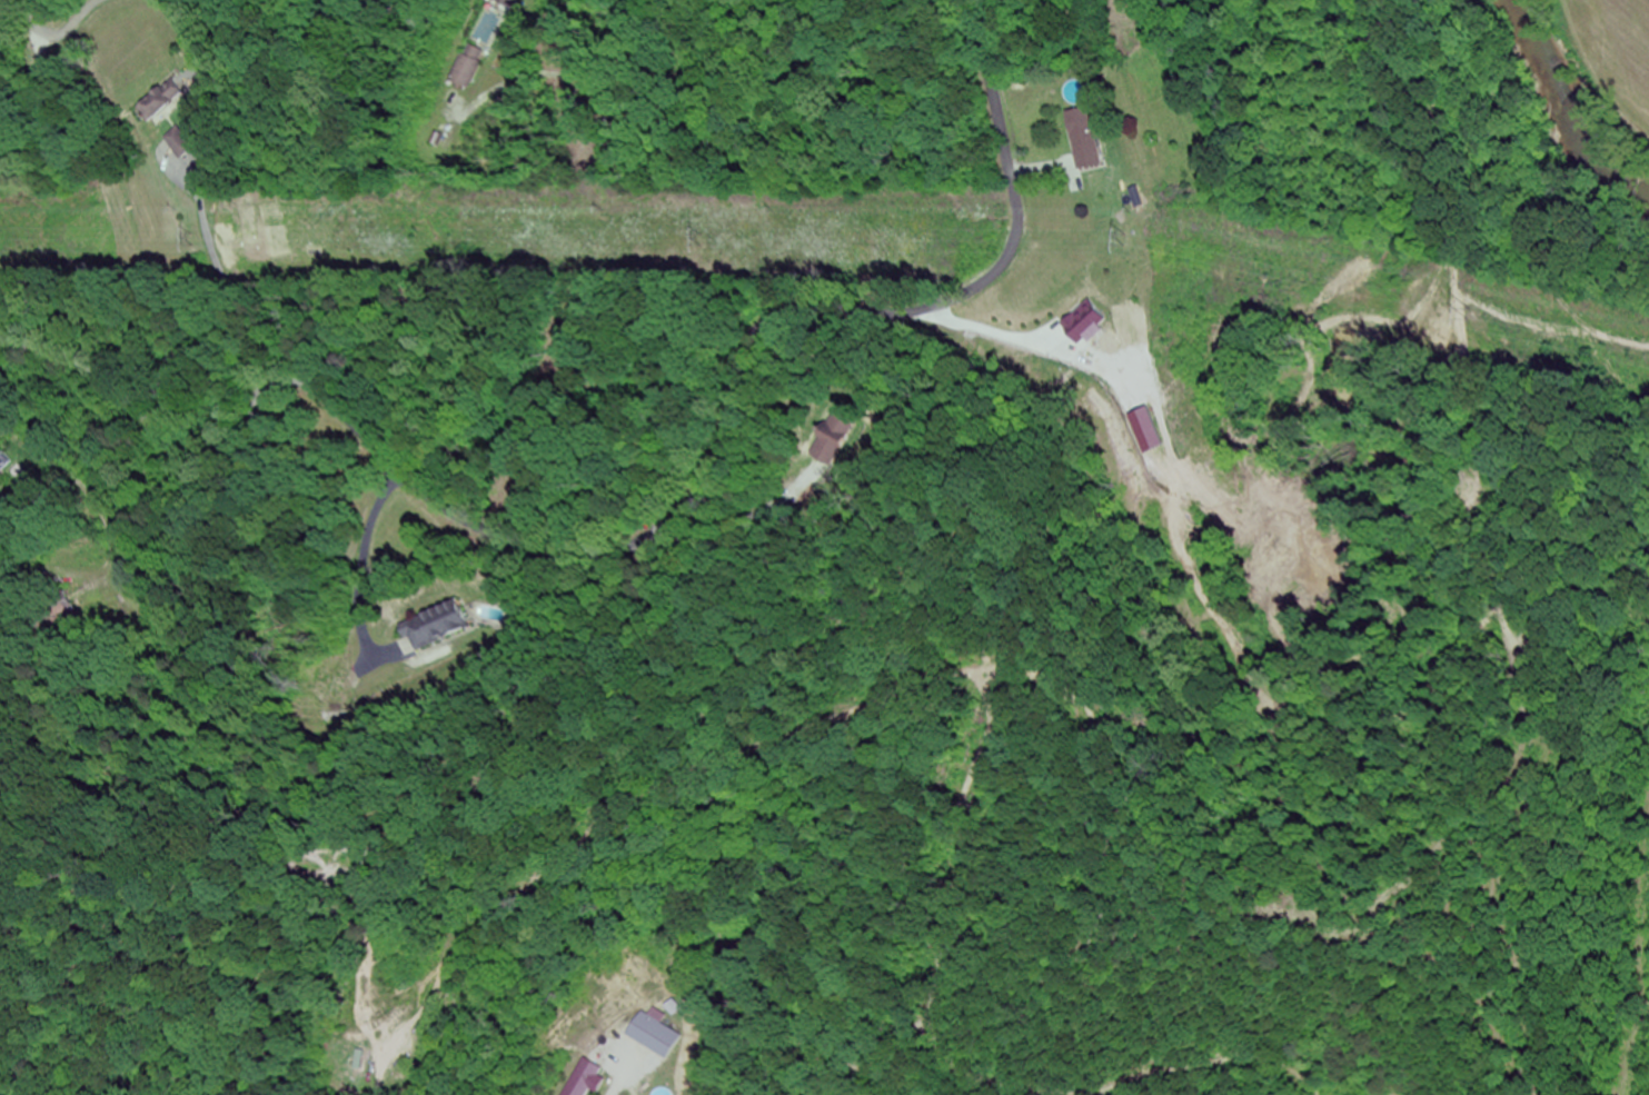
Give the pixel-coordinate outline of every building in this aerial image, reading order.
[(511,9),(516,0),(493,0),(511,9)] [(451,80),(467,88),(485,54),(469,46),(451,80)] [(187,96),(176,79),(133,107),(144,124),(187,96)] [(1093,109),(1067,115),(1079,173),(1105,168),(1093,109)] [(809,450),(822,466),(840,451),(827,435),(809,450)] [(11,464),(0,449),(0,472),(11,464)] [(412,651),(469,630),(458,601),(401,621),(412,651)] [(567,1094),(593,1094),(596,1091),(602,1094),(605,1094),(613,1082),(603,1076),(609,1066),(591,1055),(567,1094)]
